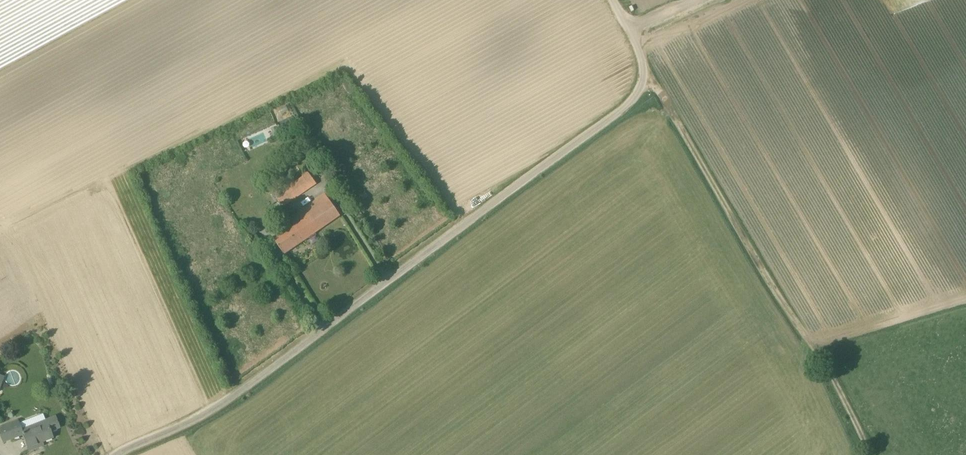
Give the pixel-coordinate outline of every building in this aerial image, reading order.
[(277,126),(271,129),(274,135),(280,133),(277,126)] [(283,207),(317,184),(309,172),(296,181),(275,195),(283,207)] [(284,254),(341,216),(324,193),(289,217),(294,224),(273,238),(284,254)] [(256,235),(254,232),(255,232),(251,225),(243,230),(247,237),(249,235),(259,250),(260,249),(259,247),(261,247),(260,245),(262,244),(261,242),(257,235),(256,235)] [(59,428),(55,417),(20,431),(17,422),(0,428),(0,437),(2,442),(22,435),(29,451),(39,447),(37,444),(53,438),(50,431),(59,428)]
